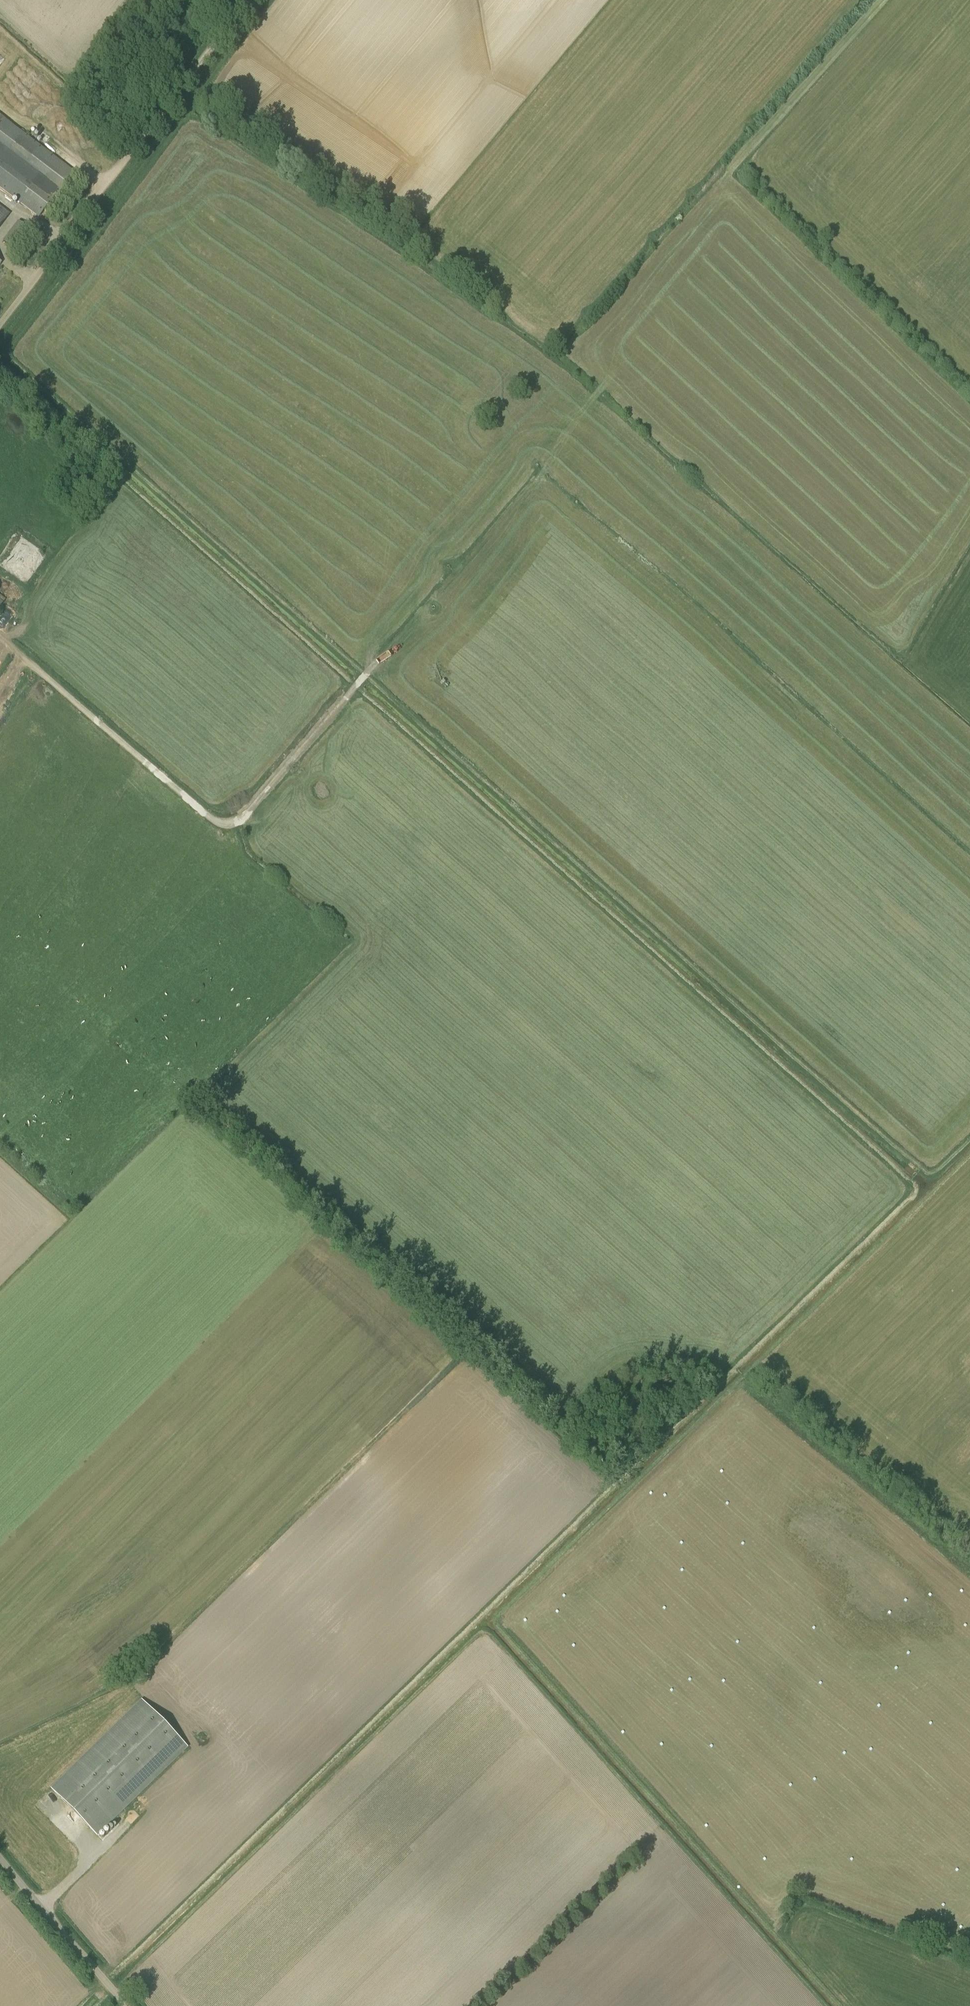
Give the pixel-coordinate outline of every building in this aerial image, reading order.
[(14,106),(25,114),(36,99),(25,92),(14,106)] [(75,173),(0,115),(0,188),(39,218),(56,195),(58,196),(75,173)] [(58,150),(55,157),(75,168),(79,161),(58,150)] [(0,206),(0,227),(10,214),(0,206)] [(20,219),(4,237),(14,246),(30,228),(20,219)] [(189,1749),(143,1702),(53,1789),(98,1836),(189,1749)]
